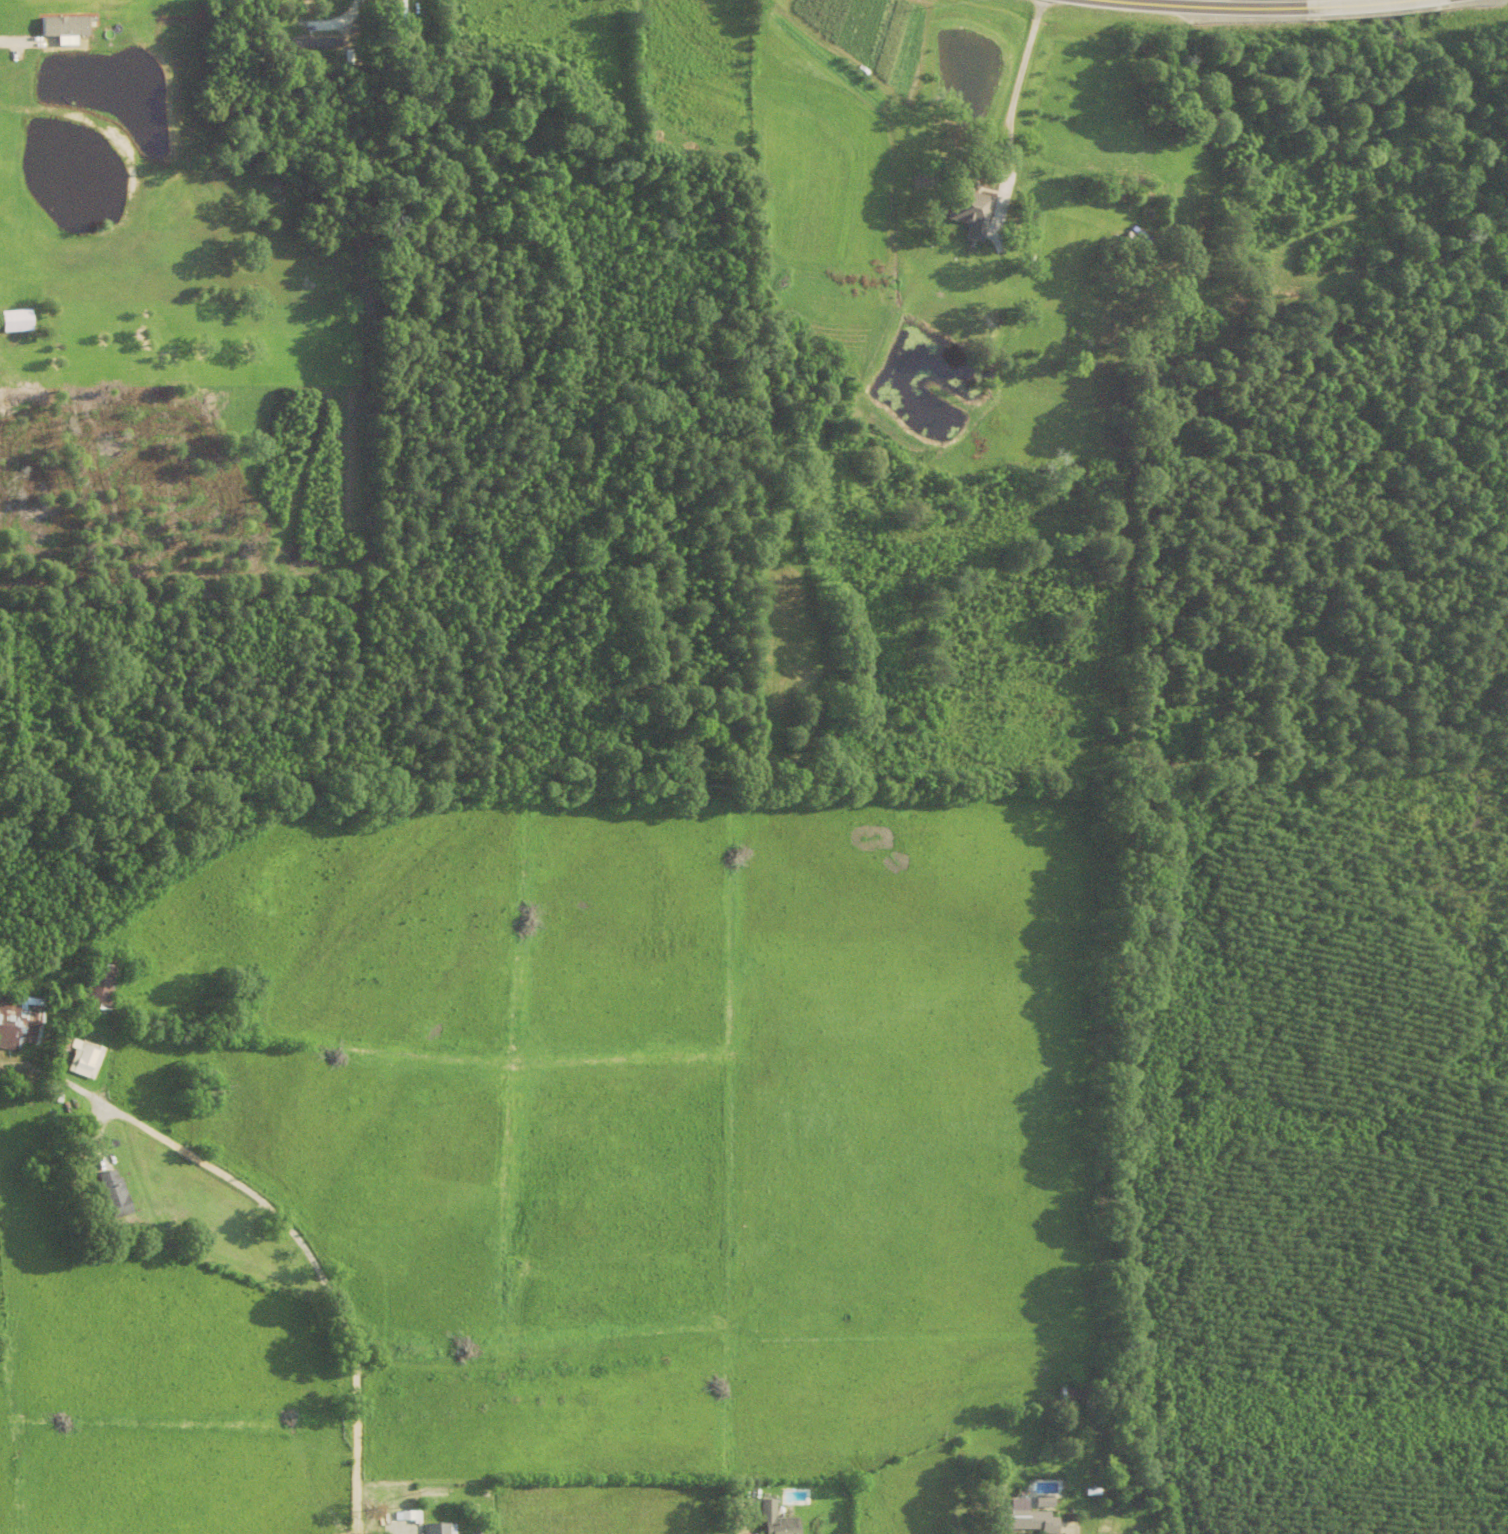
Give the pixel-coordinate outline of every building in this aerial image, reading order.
[(406,0),(398,0),(398,17),(406,17),(406,0)] [(41,16),(42,34),(88,34),(88,16),(41,16)] [(981,242),(993,196),(971,190),(972,188),(954,184),(945,217),(968,223),(965,238),(981,242)] [(87,1007),(109,1011),(117,968),(95,964),(87,1007)] [(22,1052),(23,1044),(40,1044),(41,999),(0,998),(0,1052),(22,1052)] [(67,1072),(90,1080),(100,1051),(76,1043),(67,1072)] [(110,1221),(133,1215),(120,1170),(97,1177),(110,1221)] [(1077,1389),(1061,1389),(1061,1403),(1077,1403),(1077,1389)] [(801,1520),(777,1520),(777,1501),(762,1501),(762,1533),(801,1533),(801,1520)] [(1001,1513),(1001,1532),(1059,1533),(1060,1514),(1001,1513)] [(458,1525),(425,1525),(425,1533),(458,1533),(458,1525)]
